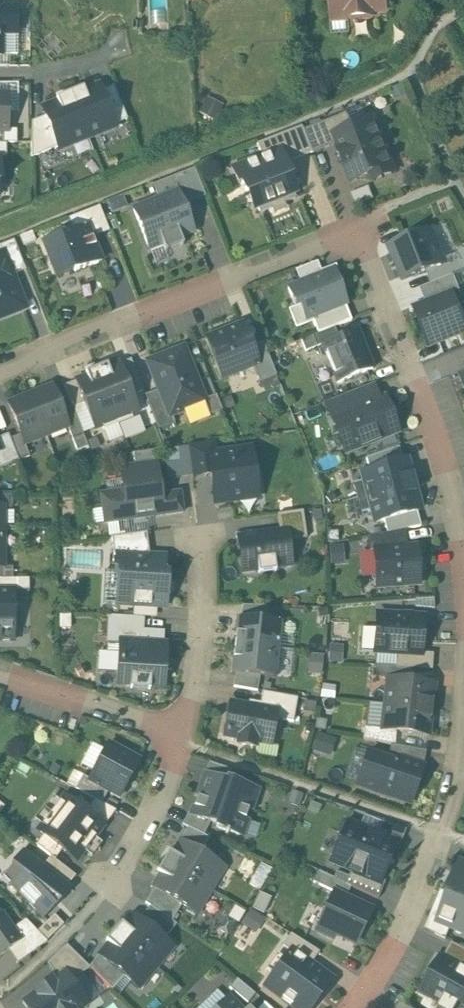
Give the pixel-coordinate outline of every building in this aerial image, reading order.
[(332,14),(348,13),(349,18),(371,16),(371,12),(386,11),(385,0),(331,0),(332,14)] [(1,55),(1,54),(0,54),(0,33),(15,33),(16,33),(16,32),(16,10),(16,9),(15,9),(0,9),(0,7),(0,5),(0,55),(1,55)] [(99,85),(71,97),(88,138),(95,135),(115,127),(99,85)] [(71,97),(43,108),(60,150),(88,138),(71,97)] [(347,113),(303,130),(312,153),(335,144),(332,135),(352,126),(347,113)] [(352,126),(332,135),(335,144),(338,152),(337,152),(342,165),(343,164),(350,181),(369,173),(372,181),(394,172),(373,119),(352,126)] [(301,126),(257,144),(262,156),(280,149),(286,164),(291,161),(312,153),(303,130),(301,126)] [(262,156),(232,168),(239,184),(241,183),(246,194),(248,193),(255,209),(258,208),(260,213),(271,208),(270,203),(282,198),(284,203),(296,198),(294,193),(297,192),(291,176),(286,164),(280,149),(262,156)] [(291,161),(286,164),(291,176),(296,174),(291,161)] [(194,169),(153,185),(158,199),(177,192),(181,200),(188,197),(190,203),(205,197),(194,169)] [(158,199),(133,209),(149,250),(161,245),(162,245),(165,252),(167,251),(167,250),(181,244),(181,246),(184,245),(180,237),(193,232),(181,200),(177,192),(158,199)] [(122,196),(109,202),(113,212),(126,206),(122,196)] [(282,198),(270,203),(271,208),(274,214),(287,209),(284,203),(282,198)] [(88,226),(93,238),(110,232),(100,206),(68,219),(74,232),(88,226)] [(88,226),(74,232),(64,236),(63,234),(43,242),(57,277),(74,270),(75,272),(102,262),(93,238),(88,226)] [(445,264),(443,259),(431,230),(389,247),(403,280),(426,271),(445,264)] [(7,267),(10,265),(11,268),(23,263),(14,240),(0,246),(0,249),(3,255),(7,267)] [(161,245),(149,250),(155,265),(168,260),(161,245)] [(426,271),(431,284),(454,275),(463,271),(463,268),(458,253),(443,259),(445,264),(426,271)] [(3,255),(0,256),(0,317),(24,307),(7,267),(3,255)] [(338,282),(339,284),(343,283),(336,265),(321,271),(317,262),(296,271),(301,283),(328,272),(328,273),(333,271),(338,283),(338,282)] [(312,318),(345,305),(347,304),(339,284),(338,282),(338,283),(333,271),(328,273),(328,272),(301,283),(288,288),(295,307),(300,305),(306,320),(312,318)] [(454,276),(457,284),(463,281),(463,280),(461,280),(459,274),(454,276)] [(431,284),(420,288),(426,303),(452,293),(455,299),(462,296),(457,284),(454,276),(454,275),(431,284)] [(417,307),(422,320),(419,322),(423,333),(427,332),(432,345),(463,333),(463,322),(455,299),(452,293),(426,303),(417,307)] [(300,305),(295,307),(289,310),(296,328),(313,322),(312,318),(306,320),(300,305)] [(317,333),(335,327),(352,321),(345,305),(312,318),(313,322),(317,333)] [(222,379),(253,367),(258,364),(252,347),(242,324),(207,337),(222,379)] [(323,344),(339,338),(335,327),(317,333),(301,340),(306,351),(323,344)] [(339,338),(323,344),(338,383),(373,369),(357,331),(339,338)] [(263,342),(252,347),(258,364),(253,367),(259,382),(276,376),(263,342)] [(172,416),(205,403),(206,402),(205,400),(184,347),(147,362),(158,390),(169,417),(172,416)] [(115,416),(136,407),(133,398),(120,367),(99,375),(115,416)] [(453,375),(463,404),(463,371),(453,375)] [(78,383),(90,415),(94,424),(115,416),(99,375),(78,383)] [(372,384),(338,398),(339,399),(344,413),(378,400),(372,384)] [(46,436),(68,427),(64,418),(51,387),(30,395),(46,436)] [(175,423),(172,416),(169,417),(158,390),(145,395),(159,429),(175,423)] [(9,403),(21,435),(25,444),(46,436),(30,395),(9,403)] [(216,395),(205,400),(206,402),(205,403),(210,416),(222,410),(216,395)] [(344,413),(332,418),(345,453),(397,432),(384,398),(344,413)] [(339,399),(326,404),(332,418),(344,413),(339,399)] [(75,414),(64,418),(68,427),(77,451),(88,447),(75,414)] [(30,457),(25,444),(21,435),(10,439),(18,462),(30,457)] [(187,446),(164,449),(168,479),(191,476),(187,446)] [(251,450),(211,455),(216,498),(256,493),(251,450)] [(135,465),(155,462),(153,451),(133,453),(135,465)] [(407,459),(383,465),(384,466),(361,473),(363,481),(353,483),(357,498),(413,483),(407,459)] [(128,520),(148,517),(183,513),(180,492),(160,495),(156,462),(155,462),(135,465),(120,467),(122,480),(124,491),(106,493),(101,494),(105,524),(106,523),(128,520)] [(124,491),(122,480),(105,482),(106,493),(124,491)] [(413,483),(357,498),(361,514),(371,511),(374,523),(384,521),(417,512),(421,511),(413,483)] [(0,495),(0,507),(3,507),(12,507),(12,495),(0,495)] [(286,531),(287,541),(307,539),(303,511),(277,515),(280,532),(286,531)] [(417,512),(384,521),(387,533),(404,530),(421,527),(417,512)] [(128,520),(130,535),(147,532),(150,532),(148,517),(128,520)] [(130,535),(128,520),(106,523),(109,538),(111,537),(130,535)] [(387,533),(369,537),(370,552),(374,552),(374,550),(405,548),(404,530),(387,533)] [(258,570),(276,567),(291,565),(287,541),(286,531),(280,532),(239,538),(244,572),(258,570)] [(130,535),(111,537),(114,555),(115,555),(150,556),(147,532),(130,535)] [(405,548),(374,550),(374,552),(377,588),(418,585),(415,547),(405,548)] [(150,556),(115,555),(115,571),(118,571),(117,604),(166,606),(166,593),(167,580),(167,574),(163,574),(164,557),(150,556)] [(0,567),(0,579),(13,579),(13,567),(3,567),(0,567)] [(14,591),(29,591),(29,579),(13,579),(0,579),(0,591),(14,591)] [(14,591),(0,591),(0,641),(14,641),(14,591)] [(236,645),(278,648),(280,618),(238,615),(236,645)] [(423,618),(377,615),(375,651),(397,653),(421,654),(421,653),(423,618)] [(125,617),(108,616),(106,643),(119,644),(120,641),(163,644),(164,631),(143,630),(125,628),(125,617)] [(144,618),(125,617),(125,628),(143,630),(144,618)] [(163,644),(120,641),(119,644),(117,684),(130,684),(130,688),(150,689),(150,685),(163,686),(166,644),(163,644)] [(329,644),(329,660),(344,660),(344,644),(329,644)] [(278,648),(236,645),(233,672),(276,675),(278,648)] [(421,654),(397,653),(396,668),(409,669),(432,670),(433,654),(421,653),(421,654)] [(385,667),(373,666),(372,677),(384,678),(385,667)] [(396,668),(385,667),(384,678),(387,679),(408,681),(409,669),(396,668)] [(408,681),(387,679),(384,705),(431,710),(434,684),(408,681)] [(262,692),(259,708),(277,711),(275,719),(294,722),(298,698),(262,692)] [(271,742),(275,719),(277,711),(259,708),(231,703),(225,734),(240,736),(239,739),(238,744),(256,747),(256,743),(257,739),(271,742)] [(431,710),(384,705),(381,730),(382,730),(396,732),(428,736),(431,710)] [(396,732),(382,730),(381,730),(364,728),(363,740),(390,745),(395,746),(396,732)] [(144,760),(88,738),(74,775),(130,797),(144,760)] [(390,745),(388,759),(400,763),(402,759),(423,767),(426,752),(395,746),(390,745)] [(410,804),(423,767),(402,759),(400,763),(388,759),(368,753),(356,786),(410,804)] [(227,781),(205,774),(199,792),(251,809),(258,790),(228,779),(227,781)] [(251,809),(199,792),(197,797),(194,807),(191,814),(191,815),(210,822),(217,824),(216,828),(226,831),(225,833),(228,834),(228,832),(240,836),(246,819),(245,819),(248,810),(251,811),(251,809)] [(111,833),(59,803),(41,834),(93,864),(111,833)] [(210,822),(191,815),(191,814),(188,813),(182,825),(204,835),(210,822)] [(397,843),(349,821),(331,859),(379,881),(397,843)] [(181,840),(201,852),(210,838),(207,837),(204,835),(188,828),(181,840)] [(197,914),(225,866),(201,852),(181,840),(172,854),(169,852),(157,872),(160,875),(153,888),(154,889),(182,905),(197,914)] [(29,843),(4,870),(53,914),(77,887),(29,843)] [(448,893),(463,900),(463,863),(459,861),(446,893),(448,893)] [(374,915),(327,888),(308,920),(355,947),(374,915)] [(182,905),(154,889),(146,903),(148,905),(172,921),(182,905)] [(446,938),(450,928),(436,922),(448,893),(446,893),(441,890),(425,929),(446,938)] [(263,912),(271,898),(260,892),(252,906),(263,912)] [(448,893),(436,922),(450,928),(463,933),(463,900),(448,893)] [(148,905),(140,915),(165,936),(176,923),(172,921),(148,905)] [(248,908),(242,924),(258,930),(264,914),(248,908)] [(137,986),(173,943),(165,936),(140,915),(134,910),(123,922),(120,919),(105,937),(108,941),(98,952),(99,953),(124,974),(137,986)] [(19,940),(0,912),(0,952),(19,940)] [(54,913),(38,928),(48,938),(64,923),(54,913)] [(444,956),(463,967),(463,949),(452,943),(444,956)] [(47,964),(57,978),(65,973),(71,982),(90,968),(67,945),(47,964)] [(124,974),(99,953),(89,966),(112,988),(124,974)] [(267,980),(298,1007),(319,1007),(335,991),(293,953),(267,980)] [(419,993),(441,1005),(440,1007),(463,1007),(463,967),(444,956),(440,954),(419,993)] [(28,1007),(83,1007),(88,1004),(71,982),(65,973),(57,978),(52,981),(51,980),(35,991),(37,992),(24,1002),(28,1007)] [(230,989),(248,1004),(255,995),(238,980),(230,989)] [(219,1007),(240,1007),(230,997),(219,1007)]
